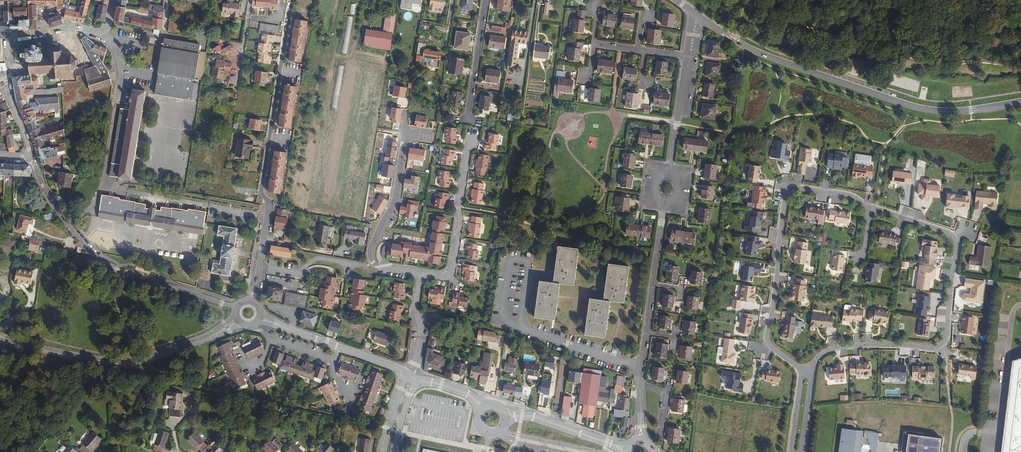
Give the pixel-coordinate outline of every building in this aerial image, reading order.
[(29,7),(29,17),(17,25),(12,25),(13,21),(12,12),(9,12),(9,11),(5,11),(1,11),(1,21),(0,21),(0,31),(5,31),(11,31),(12,30),(37,30),(38,6),(57,6),(58,13),(55,13),(56,17),(50,19),(50,26),(52,27),(64,23),(63,19),(77,22),(85,23),(91,0),(84,0),(80,13),(79,12),(79,11),(71,10),(71,11),(63,10),(63,8),(67,8),(67,5),(63,5),(64,0),(29,0),(29,1),(29,5),(25,5),(25,6),(29,7)] [(100,2),(97,20),(105,21),(110,0),(101,0),(100,2)] [(279,0),(254,0),(253,6),(271,8),(272,10),(278,11),(279,0)] [(422,0),(402,0),(401,8),(412,10),(413,7),(421,8),(422,0)] [(429,10),(436,11),(436,8),(444,9),(445,0),(431,0),(429,10)] [(472,0),(462,0),(461,8),(471,9),(472,0)] [(497,1),(498,2),(497,10),(510,11),(511,0),(497,0),(497,1)] [(554,0),(545,0),(545,1),(551,2),(550,9),(552,10),(554,0)] [(235,5),(225,4),(224,13),(232,14),(232,17),(240,17),(241,5),(235,4),(235,5)] [(28,16),(28,8),(24,8),(23,8),(23,5),(20,5),(16,5),(15,6),(15,7),(14,7),(14,13),(14,16),(28,16)] [(125,17),(127,8),(126,8),(117,6),(115,20),(124,23),(125,17)] [(154,19),(155,12),(139,9),(138,16),(154,19)] [(163,30),(164,13),(155,12),(154,19),(154,22),(133,18),(133,19),(125,17),(124,23),(155,30),(160,30),(162,31),(163,30)] [(391,50),(396,15),(386,13),(383,32),(367,29),(364,45),(391,50)] [(673,26),(675,14),(664,13),(662,24),(673,26)] [(615,25),(616,16),(604,14),(603,24),(615,25)] [(633,28),(634,18),(623,16),(621,27),(633,28)] [(302,63),(309,22),(297,20),(291,61),(302,63)] [(181,33),(182,24),(169,21),(169,31),(181,33)] [(584,34),(585,22),(578,21),(575,21),(573,32),(584,34)] [(278,33),(279,26),(261,23),(260,30),(278,33)] [(501,33),(508,34),(507,37),(509,37),(510,30),(510,28),(502,27),(501,33)] [(660,44),(662,31),(650,29),(648,42),(660,44)] [(527,44),(528,32),(513,30),(508,66),(516,67),(517,58),(516,58),(518,43),(527,44)] [(468,50),(471,34),(457,32),(454,48),(468,50)] [(96,66),(101,75),(109,73),(107,70),(103,61),(98,54),(98,53),(104,56),(107,48),(96,44),(86,37),(84,35),(81,34),(82,40),(96,66)] [(259,64),(271,66),(271,62),(269,61),(270,58),(270,56),(268,56),(269,53),(269,50),(271,50),(272,44),(273,41),(274,41),(275,37),(263,35),(262,45),(260,44),(258,54),(260,54),(259,64)] [(504,49),(506,39),(491,36),(489,47),(504,49)] [(222,44),(223,40),(220,39),(216,38),(215,43),(217,43),(216,45),(218,47),(213,50),(217,54),(221,51),(224,56),(227,54),(229,57),(232,55),(233,55),(235,54),(234,53),(235,53),(232,50),(233,50),(230,45),(226,48),(222,44)] [(202,81),(207,55),(201,54),(199,54),(200,48),(201,45),(165,39),(164,44),(163,48),(162,47),(158,73),(159,73),(156,95),(195,102),(199,80),(202,81)] [(717,58),(719,43),(708,41),(706,56),(717,58)] [(424,50),(426,44),(419,43),(417,55),(422,56),(422,55),(424,55),(424,50)] [(526,48),(527,44),(518,43),(516,58),(517,58),(519,58),(520,48),(526,48)] [(549,58),(550,46),(535,44),(533,56),(549,58)] [(78,66),(77,62),(79,61),(78,60),(77,60),(73,57),(74,55),(72,55),(71,56),(67,56),(67,55),(65,55),(65,57),(62,57),(62,53),(64,53),(64,51),(64,50),(62,51),(62,49),(60,49),(61,51),(52,51),(51,50),(50,50),(50,51),(49,52),(49,53),(50,53),(51,57),(47,57),(47,56),(46,56),(46,57),(42,58),(42,56),(41,57),(39,55),(39,52),(40,52),(40,51),(39,51),(39,49),(38,49),(34,49),(35,51),(29,51),(27,51),(28,53),(29,53),(30,59),(28,59),(28,60),(30,60),(30,72),(30,73),(29,73),(29,74),(31,74),(31,75),(32,75),(32,74),(37,74),(37,75),(38,75),(38,74),(42,74),(42,75),(43,75),(43,74),(47,73),(47,75),(48,75),(48,74),(51,73),(52,78),(51,79),(51,80),(52,80),(52,81),(53,81),(53,80),(62,79),(62,80),(63,80),(63,79),(67,79),(67,80),(68,80),(68,79),(73,78),(75,80),(75,79),(74,77),(74,72),(76,69),(78,67),(78,66)] [(441,53),(424,50),(424,55),(422,55),(422,56),(417,55),(416,61),(421,62),(422,58),(423,58),(424,57),(431,58),(430,66),(439,67),(440,63),(441,53)] [(579,63),(581,51),(572,50),(571,50),(569,61),(579,63)] [(424,57),(423,58),(423,60),(423,61),(427,62),(427,65),(430,66),(431,58),(424,57)] [(461,74),(464,59),(452,57),(449,72),(461,74)] [(612,73),(614,62),(599,59),(597,71),(612,73)] [(666,73),(668,62),(658,60),(656,72),(666,73)] [(716,78),(717,71),(719,71),(720,65),(707,63),(705,77),(716,78)] [(232,71),(232,67),(216,64),(216,66),(215,65),(214,72),(225,73),(225,70),(232,71)] [(87,79),(93,77),(90,68),(89,65),(79,68),(79,67),(78,67),(76,69),(74,72),(74,77),(85,74),(87,79)] [(101,75),(96,66),(90,68),(93,77),(101,75)] [(635,80),(637,69),(625,67),(623,78),(635,80)] [(499,83),(501,72),(487,70),(486,81),(499,83)] [(226,79),(227,74),(225,73),(214,72),(213,76),(217,77),(217,78),(222,79),(222,81),(223,83),(225,83),(224,86),(229,87),(230,80),(226,79)] [(574,94),(576,82),(567,81),(568,73),(561,72),(558,96),(562,97),(563,92),(574,94)] [(93,77),(87,79),(90,93),(113,87),(109,73),(101,75),(93,77)] [(267,86),(269,75),(258,73),(256,84),(267,86)] [(19,108),(26,125),(28,124),(30,132),(36,150),(39,164),(45,165),(46,163),(45,158),(59,155),(58,152),(63,151),(65,150),(66,150),(66,145),(64,120),(58,125),(41,129),(41,128),(38,129),(37,126),(40,125),(39,122),(42,122),(41,119),(43,119),(43,115),(36,115),(35,111),(43,110),(43,113),(51,113),(51,112),(53,112),(53,109),(55,109),(56,113),(54,114),(54,117),(56,122),(57,122),(60,117),(59,97),(36,99),(36,102),(27,103),(26,101),(28,100),(28,96),(32,95),(33,95),(51,94),(63,92),(62,88),(67,88),(67,82),(62,82),(62,86),(53,88),(53,90),(51,91),(50,88),(41,89),(41,86),(39,86),(39,84),(39,78),(32,78),(31,76),(32,75),(31,75),(13,77),(15,86),(17,101),(19,108)] [(713,99),(715,85),(704,83),(703,97),(713,99)] [(292,128),(299,88),(287,86),(280,126),(292,128)] [(408,88),(395,86),(394,97),(406,99),(408,88)] [(131,179),(147,91),(136,89),(132,110),(122,108),(110,175),(131,179)] [(601,102),(602,91),(592,89),(590,101),(601,102)] [(460,108),(462,93),(453,92),(451,104),(454,104),(457,105),(457,107),(460,108)] [(637,107),(640,94),(628,92),(626,106),(637,107)] [(667,108),(669,96),(655,93),(653,105),(667,108)] [(489,106),(490,97),(490,95),(487,94),(487,96),(482,96),(481,96),(479,110),(483,110),(488,111),(489,106)] [(3,130),(3,134),(8,134),(9,152),(15,152),(15,147),(14,138),(22,137),(20,133),(14,134),(13,129),(12,129),(12,128),(9,128),(9,127),(8,127),(8,124),(16,122),(12,114),(8,116),(7,115),(6,111),(10,109),(8,104),(7,102),(0,105),(0,131),(3,130)] [(714,120),(716,107),(704,105),(702,118),(714,120)] [(404,109),(392,107),(390,120),(393,120),(392,123),(400,124),(401,121),(402,121),(404,109)] [(201,130),(212,131),(213,128),(211,128),(211,125),(209,125),(207,124),(208,122),(209,114),(204,113),(201,130)] [(428,116),(417,114),(415,126),(426,127),(428,116)] [(260,131),(262,121),(250,119),(249,129),(260,131)] [(455,133),(456,128),(447,127),(445,136),(447,136),(446,142),(457,144),(458,137),(456,137),(455,137),(455,133)] [(652,143),(654,133),(642,131),(640,141),(652,143)] [(708,144),(698,142),(700,132),(698,132),(696,142),(694,142),(692,152),(707,154),(708,144)] [(664,144),(665,134),(654,133),(652,143),(664,144)] [(498,144),(499,135),(490,134),(489,138),(489,142),(487,142),(485,142),(484,148),(495,150),(496,144),(498,144)] [(252,149),(253,142),(239,139),(236,156),(249,158),(250,149),(252,149)] [(398,141),(389,140),(386,156),(396,158),(398,141)] [(692,152),(694,142),(685,141),(683,151),(692,152)] [(776,158),(776,161),(789,162),(790,152),(785,151),(786,144),(778,142),(777,150),(772,149),(770,158),(776,158)] [(426,148),(411,146),(409,159),(425,161),(426,148)] [(801,148),(797,174),(805,175),(806,167),(808,167),(807,163),(811,163),(812,158),(811,158),(812,150),(801,148)] [(455,157),(456,150),(445,149),(444,155),(443,155),(441,163),(450,165),(451,160),(452,156),(453,157),(455,157)] [(281,195),(288,153),(276,151),(269,193),(281,195)] [(486,170),(488,156),(479,154),(478,160),(477,163),(476,162),(475,168),(476,168),(475,175),(484,176),(486,170)] [(835,155),(829,154),(826,167),(833,168),(833,169),(838,169),(841,170),(842,168),(838,167),(841,167),(847,168),(848,158),(843,157),(843,156),(835,155)] [(633,169),(635,156),(625,155),(623,168),(633,169)] [(717,177),(719,165),(708,163),(706,176),(717,177)] [(5,164),(0,164),(0,175),(4,175),(15,176),(15,175),(19,176),(31,177),(31,168),(29,166),(5,164)] [(395,165),(384,164),(382,176),(394,177),(395,165)] [(854,164),(852,177),(853,178),(855,179),(857,178),(858,176),(862,177),(862,176),(866,176),(872,176),(873,167),(867,166),(854,164)] [(71,171),(71,165),(64,165),(63,172),(65,173),(65,171),(71,171)] [(760,166),(750,165),(749,178),(749,182),(758,183),(758,179),(759,179),(759,175),(760,175),(760,170),(760,166)] [(956,171),(945,169),(944,176),(954,178),(956,171)] [(451,188),(452,181),(450,180),(448,180),(449,177),(450,172),(440,170),(439,179),(441,180),(440,186),(451,188)] [(893,171),(892,182),(896,183),(901,184),(901,183),(906,184),(911,185),(912,173),(907,173),(901,172),(900,171),(900,170),(899,170),(898,170),(897,170),(896,170),(896,171),(895,171),(893,171)] [(71,187),(73,174),(65,173),(63,172),(62,172),(61,179),(60,185),(71,187)] [(421,176),(413,175),(412,179),(406,178),(405,186),(419,188),(421,176)] [(631,190),(633,178),(622,176),(621,188),(631,190)] [(931,181),(924,180),(924,185),(920,185),(919,195),(923,195),(923,201),(930,201),(930,196),(940,197),(941,186),(931,185),(931,181)] [(482,191),(483,184),(474,182),(473,189),(472,189),(471,194),(472,194),(472,198),(471,203),(481,204),(483,191),(482,191)] [(377,184),(376,191),(390,192),(391,186),(377,184)] [(713,198),(715,186),(705,185),(703,197),(713,198)] [(752,203),(764,204),(766,192),(766,187),(753,185),(753,186),(752,190),(754,190),(752,203)] [(209,191),(186,187),(185,192),(211,197),(222,199),(223,193),(213,191),(209,191)] [(999,193),(977,191),(976,209),(980,210),(980,209),(983,209),(984,203),(991,204),(991,207),(992,209),(996,209),(997,208),(999,193)] [(255,204),(256,197),(224,192),(223,199),(226,199),(255,204)] [(445,203),(445,200),(447,200),(448,200),(450,194),(439,192),(438,198),(436,198),(434,207),(444,208),(445,203)] [(956,194),(949,193),(947,207),(954,207),(955,206),(962,207),(962,206),(969,207),(971,196),(956,194)] [(161,211),(156,210),(157,208),(151,207),(150,209),(146,208),(146,204),(136,202),(136,201),(120,198),(121,197),(103,194),(99,217),(205,236),(207,224),(204,223),(206,213),(188,210),(188,211),(172,208),(172,209),(162,207),(161,211)] [(390,200),(379,194),(371,208),(382,214),(390,200)] [(66,203),(61,197),(55,195),(60,203),(62,207),(63,207),(66,203)] [(630,210),(632,197),(621,196),(619,209),(630,210)] [(408,207),(402,206),(401,213),(406,214),(406,217),(413,218),(415,210),(418,210),(420,201),(409,199),(408,207)] [(711,222),(712,209),(702,207),(700,221),(711,222)] [(820,208),(806,207),(804,217),(818,219),(818,224),(824,225),(825,211),(820,210),(820,208)] [(286,229),(289,210),(281,209),(278,208),(275,229),(276,229),(277,227),(286,229)] [(830,210),(829,219),(835,220),(835,222),(849,224),(851,213),(830,210)] [(745,227),(744,231),(759,233),(759,229),(760,229),(762,219),(763,219),(764,213),(752,212),(750,227),(745,227)] [(21,215),(17,230),(26,233),(29,223),(33,224),(34,218),(21,215)] [(441,250),(442,243),(443,243),(444,233),(440,232),(441,229),(445,230),(446,221),(445,221),(445,217),(436,216),(436,220),(434,219),(433,228),(432,235),(430,247),(412,244),(412,243),(404,241),(405,241),(400,240),(400,244),(393,243),(392,245),(389,245),(387,254),(398,255),(398,256),(403,256),(403,252),(406,253),(405,258),(410,259),(410,256),(428,259),(427,262),(439,263),(440,256),(436,255),(437,253),(442,254),(442,250),(441,250)] [(479,238),(481,224),(480,224),(481,218),(471,216),(470,223),(469,228),(470,228),(470,231),(469,237),(479,238)] [(332,239),(334,227),(320,224),(317,240),(327,241),(327,238),(332,239)] [(231,276),(238,228),(228,227),(220,225),(218,235),(224,236),(220,261),(214,260),(212,273),(231,276)] [(637,237),(639,227),(627,225),(626,236),(637,237)] [(649,239),(651,228),(639,227),(637,237),(649,239)] [(365,240),(366,233),(345,229),(344,237),(355,239),(355,243),(362,244),(363,240),(365,240)] [(679,240),(680,230),(671,229),(670,239),(679,240)] [(692,242),(694,232),(682,230),(681,241),(692,242)] [(882,231),(880,241),(897,244),(897,242),(898,236),(898,234),(894,234),(894,233),(882,231)] [(13,241),(13,233),(2,232),(2,233),(2,237),(2,239),(3,239),(13,241)] [(746,250),(745,255),(756,257),(757,248),(760,248),(760,243),(758,243),(759,238),(748,236),(747,246),(746,246),(746,250)] [(13,241),(3,239),(2,246),(12,247),(13,241)] [(924,255),(923,263),(933,264),(934,256),(936,256),(937,250),(935,250),(937,241),(922,239),(921,245),(925,245),(923,254),(924,255)] [(557,250),(559,242),(550,241),(549,248),(557,250)] [(794,259),(794,263),(805,264),(808,243),(798,241),(797,249),(796,249),(795,253),(794,259)] [(478,260),(479,251),(477,251),(478,244),(467,243),(466,249),(468,249),(470,250),(469,254),(469,258),(478,260)] [(296,253),(297,249),(272,245),(271,253),(291,256),(292,253),(296,253)] [(562,297),(564,283),(577,285),(582,248),(562,245),(557,273),(556,282),(543,279),(538,316),(558,318),(562,297)] [(993,247),(979,245),(977,258),(971,257),(970,264),(990,267),(993,247)] [(846,254),(835,253),(832,268),(844,270),(846,254)] [(867,274),(866,281),(878,282),(878,276),(879,276),(881,263),(869,262),(869,267),(868,267),(867,274)] [(611,311),(613,301),(627,302),(630,283),(632,266),(611,263),(607,288),(606,299),(592,298),(587,334),(608,337),(611,311)] [(475,281),(476,272),(475,272),(476,266),(465,264),(464,271),(465,271),(467,271),(467,275),(466,280),(475,281)] [(752,277),(754,278),(754,273),(760,274),(761,267),(752,265),(752,268),(744,267),(742,281),(752,282),(752,277)] [(937,268),(921,265),(917,288),(929,290),(931,279),(935,280),(937,268)] [(679,269),(668,268),(667,281),(677,283),(679,269)] [(33,272),(18,269),(15,283),(21,285),(21,282),(31,284),(33,272)] [(703,275),(693,273),(691,285),(702,287),(703,275)] [(334,297),(335,293),(336,293),(337,286),(336,286),(337,277),(334,277),(328,276),(327,284),(324,284),(324,287),(321,287),(320,299),(322,299),(321,303),(324,303),(324,306),(333,308),(333,304),(335,304),(336,297),(334,297)] [(365,306),(367,294),(364,294),(365,290),(362,290),(363,286),(365,287),(366,279),(361,278),(362,277),(355,276),(353,285),(354,285),(353,289),(352,288),(351,296),(352,296),(351,300),(350,300),(349,307),(350,307),(350,311),(359,312),(360,309),(362,309),(363,305),(365,306)] [(984,303),(987,282),(968,279),(967,287),(974,288),(973,294),(967,294),(966,295),(965,299),(966,300),(984,303)] [(793,284),(792,293),(789,295),(789,298),(790,300),(794,301),(794,300),(804,302),(807,286),(805,286),(806,281),(796,280),(796,285),(793,284)] [(404,288),(405,283),(396,282),(394,290),(396,291),(395,297),(405,299),(407,293),(405,292),(403,292),(404,288)] [(743,285),(741,301),(756,303),(757,296),(754,296),(755,286),(743,285)] [(283,294),(284,287),(276,286),(276,287),(269,286),(269,291),(267,290),(266,294),(268,295),(267,299),(281,301),(283,293),(283,294)] [(444,300),(446,289),(439,288),(439,289),(438,291),(435,291),(430,290),(429,299),(433,300),(432,304),(441,305),(442,299),(444,300)] [(308,308),(310,296),(287,292),(286,302),(285,304),(290,305),(308,308)] [(467,307),(469,298),(464,298),(460,297),(460,295),(461,294),(454,293),(452,303),(459,304),(458,306),(467,307)] [(673,308),(674,296),(664,295),(663,307),(673,308)] [(931,298),(920,297),(919,305),(918,305),(917,310),(916,315),(916,316),(927,317),(928,312),(929,312),(930,306),(929,306),(930,304),(931,304),(931,298)] [(698,311),(699,299),(689,298),(688,309),(698,311)] [(741,300),(734,299),(733,309),(739,310),(741,300)] [(403,312),(404,305),(394,304),(393,310),(391,309),(389,318),(399,320),(399,315),(400,311),(402,312),(403,312)] [(844,306),(842,322),(851,323),(852,322),(856,322),(856,320),(861,321),(863,310),(850,308),(851,305),(846,305),(844,306)] [(306,309),(306,311),(304,310),(303,313),(300,321),(314,326),(318,315),(313,313),(314,310),(306,309)] [(870,310),(868,320),(873,321),(873,322),(877,322),(877,325),(883,325),(883,323),(887,324),(889,311),(875,309),(875,311),(870,310)] [(753,316),(743,314),(742,318),(741,318),(739,334),(749,335),(750,330),(751,331),(751,326),(753,326),(753,320),(752,320),(753,316)] [(813,315),(811,327),(817,328),(817,327),(825,328),(825,326),(833,327),(834,317),(813,314),(813,315)] [(796,316),(789,315),(788,323),(787,323),(786,327),(785,327),(785,330),(783,330),(782,336),(793,338),(795,326),(796,321),(796,316)] [(974,317),(963,316),(962,323),(963,323),(963,327),(962,333),(972,334),(974,317)] [(670,330),(671,318),(661,317),(660,329),(670,330)] [(928,332),(928,329),(929,325),(926,324),(926,320),(919,319),(917,336),(927,337),(928,332)] [(342,324),(331,320),(328,329),(338,333),(342,324)] [(694,334),(696,323),(686,321),(684,333),(694,334)] [(388,346),(392,336),(377,331),(374,341),(388,346)] [(498,343),(499,336),(495,335),(495,333),(484,331),(482,340),(498,343)] [(735,363),(736,356),(737,354),(733,353),(733,355),(735,339),(726,338),(722,362),(735,363)] [(262,349),(257,339),(250,343),(242,346),(247,356),(250,355),(251,357),(260,352),(259,350),(262,349)] [(434,340),(430,339),(429,344),(428,348),(427,352),(426,361),(430,362),(440,365),(441,363),(444,364),(445,360),(442,359),(443,357),(439,356),(440,351),(435,349),(434,349),(435,341),(434,340)] [(219,356),(235,389),(245,385),(243,380),(245,379),(242,372),(240,373),(235,363),(237,362),(233,355),(232,356),(227,346),(231,344),(229,341),(218,346),(221,355),(219,356)] [(666,358),(668,344),(658,343),(656,356),(666,358)] [(690,359),(692,347),(682,346),(681,357),(690,359)] [(487,381),(492,349),(485,348),(484,356),(482,368),(480,377),(480,379),(480,380),(487,381)] [(314,365),(308,363),(302,361),(301,367),(296,365),(297,360),(286,355),(284,360),(282,360),(283,355),(279,353),(280,350),(276,349),(271,364),(279,367),(278,369),(297,376),(303,378),(311,381),(312,378),(314,379),(320,381),(321,381),(326,366),(322,365),(321,368),(316,366),(315,371),(312,371),(314,365)] [(544,366),(550,367),(549,368),(553,369),(554,358),(546,357),(544,366)] [(1019,358),(1013,360),(1002,451),(1004,451),(1016,363),(1019,361),(1020,361),(1020,357),(1019,358)] [(515,372),(517,360),(509,358),(508,363),(506,363),(504,370),(515,372)] [(1019,361),(1016,363),(1004,451),(1020,451),(1020,361),(1019,361)] [(466,375),(468,364),(456,362),(454,373),(466,375)] [(351,366),(341,363),(337,374),(342,376),(342,378),(346,380),(351,366)] [(539,375),(540,365),(525,363),(523,373),(539,375)] [(850,364),(850,374),(856,374),(856,375),(865,375),(865,376),(866,376),(867,377),(868,376),(869,375),(869,374),(870,373),(870,365),(869,364),(869,363),(865,363),(865,365),(861,365),(861,364),(856,364),(850,364)] [(828,368),(829,381),(845,379),(844,364),(836,365),(836,367),(828,368)] [(968,365),(965,365),(960,364),(959,374),(972,376),(972,378),(976,379),(977,367),(974,366),(968,365)] [(360,370),(351,366),(346,380),(349,381),(350,379),(356,381),(360,370)] [(480,377),(482,368),(477,367),(476,368),(472,367),(470,377),(475,378),(476,376),(480,377)] [(662,380),(664,369),(654,367),(653,379),(662,380)] [(888,370),(884,370),(884,378),(893,378),(893,379),(900,379),(900,378),(906,379),(906,368),(900,368),(900,367),(893,367),(893,368),(888,368),(888,370)] [(927,369),(925,369),(925,367),(921,367),(921,369),(919,369),(919,367),(912,367),(912,378),(919,378),(918,380),(927,380),(928,378),(934,378),(934,367),(927,367),(927,369)] [(568,381),(582,383),(579,403),(584,403),(582,416),(593,417),(595,405),(597,405),(602,371),(584,368),(583,373),(570,371),(569,372),(568,372),(567,377),(569,378),(568,381)] [(767,379),(767,380),(780,382),(782,371),(768,369),(768,371),(764,370),(763,378),(767,379)] [(688,382),(690,371),(680,370),(678,381),(688,382)] [(367,385),(363,395),(361,395),(358,402),(360,403),(359,408),(370,412),(373,403),(377,392),(383,376),(371,371),(370,376),(368,376),(367,376),(365,384),(367,385)] [(275,383),(270,373),(265,375),(264,372),(256,376),(257,379),(252,381),(257,391),(275,383)] [(739,381),(740,381),(741,375),(723,373),(722,379),(728,380),(726,390),(734,390),(734,392),(743,393),(744,386),(740,385),(740,381),(739,381)] [(617,375),(615,385),(617,385),(620,385),(624,386),(626,376),(617,375)] [(552,382),(543,381),(541,392),(550,394),(552,382)] [(339,395),(334,387),(332,388),(330,383),(320,388),(329,407),(339,402),(337,396),(339,395)] [(516,387),(504,385),(503,392),(510,393),(510,395),(515,395),(516,387)] [(598,401),(597,404),(601,405),(602,401),(612,403),(614,391),(609,390),(609,391),(604,391),(604,388),(600,388),(599,394),(598,401)] [(183,411),(185,395),(169,393),(168,400),(172,400),(171,406),(171,409),(171,410),(171,417),(182,418),(182,411),(183,411)] [(568,420),(572,397),(565,395),(562,418),(568,420)] [(624,411),(622,426),(626,427),(630,399),(627,398),(627,396),(621,395),(619,410),(624,411)] [(685,400),(675,399),(673,410),(683,412),(683,411),(687,412),(688,404),(684,404),(685,400)] [(861,445),(863,445),(864,445),(869,445),(871,450),(872,451),(878,451),(879,441),(880,433),(877,432),(875,432),(859,430),(842,428),(838,451),(861,451),(861,445)] [(678,444),(680,430),(670,429),(668,442),(678,444)] [(151,451),(153,451),(160,451),(161,449),(163,449),(168,434),(158,431),(156,435),(153,434),(152,434),(149,442),(149,444),(153,445),(153,446),(151,451)] [(904,432),(903,445),(902,451),(942,451),(944,437),(904,432)] [(100,440),(92,433),(82,445),(82,446),(79,450),(80,451),(88,451),(89,451),(90,451),(100,440)] [(221,450),(216,446),(211,451),(206,447),(201,444),(202,443),(192,434),(184,441),(195,451),(196,450),(198,451),(219,451),(221,450)] [(372,439),(361,437),(359,451),(370,451),(372,439)] [(276,451),(277,450),(279,448),(272,441),(269,444),(266,441),(259,449),(262,451),(276,451)]
